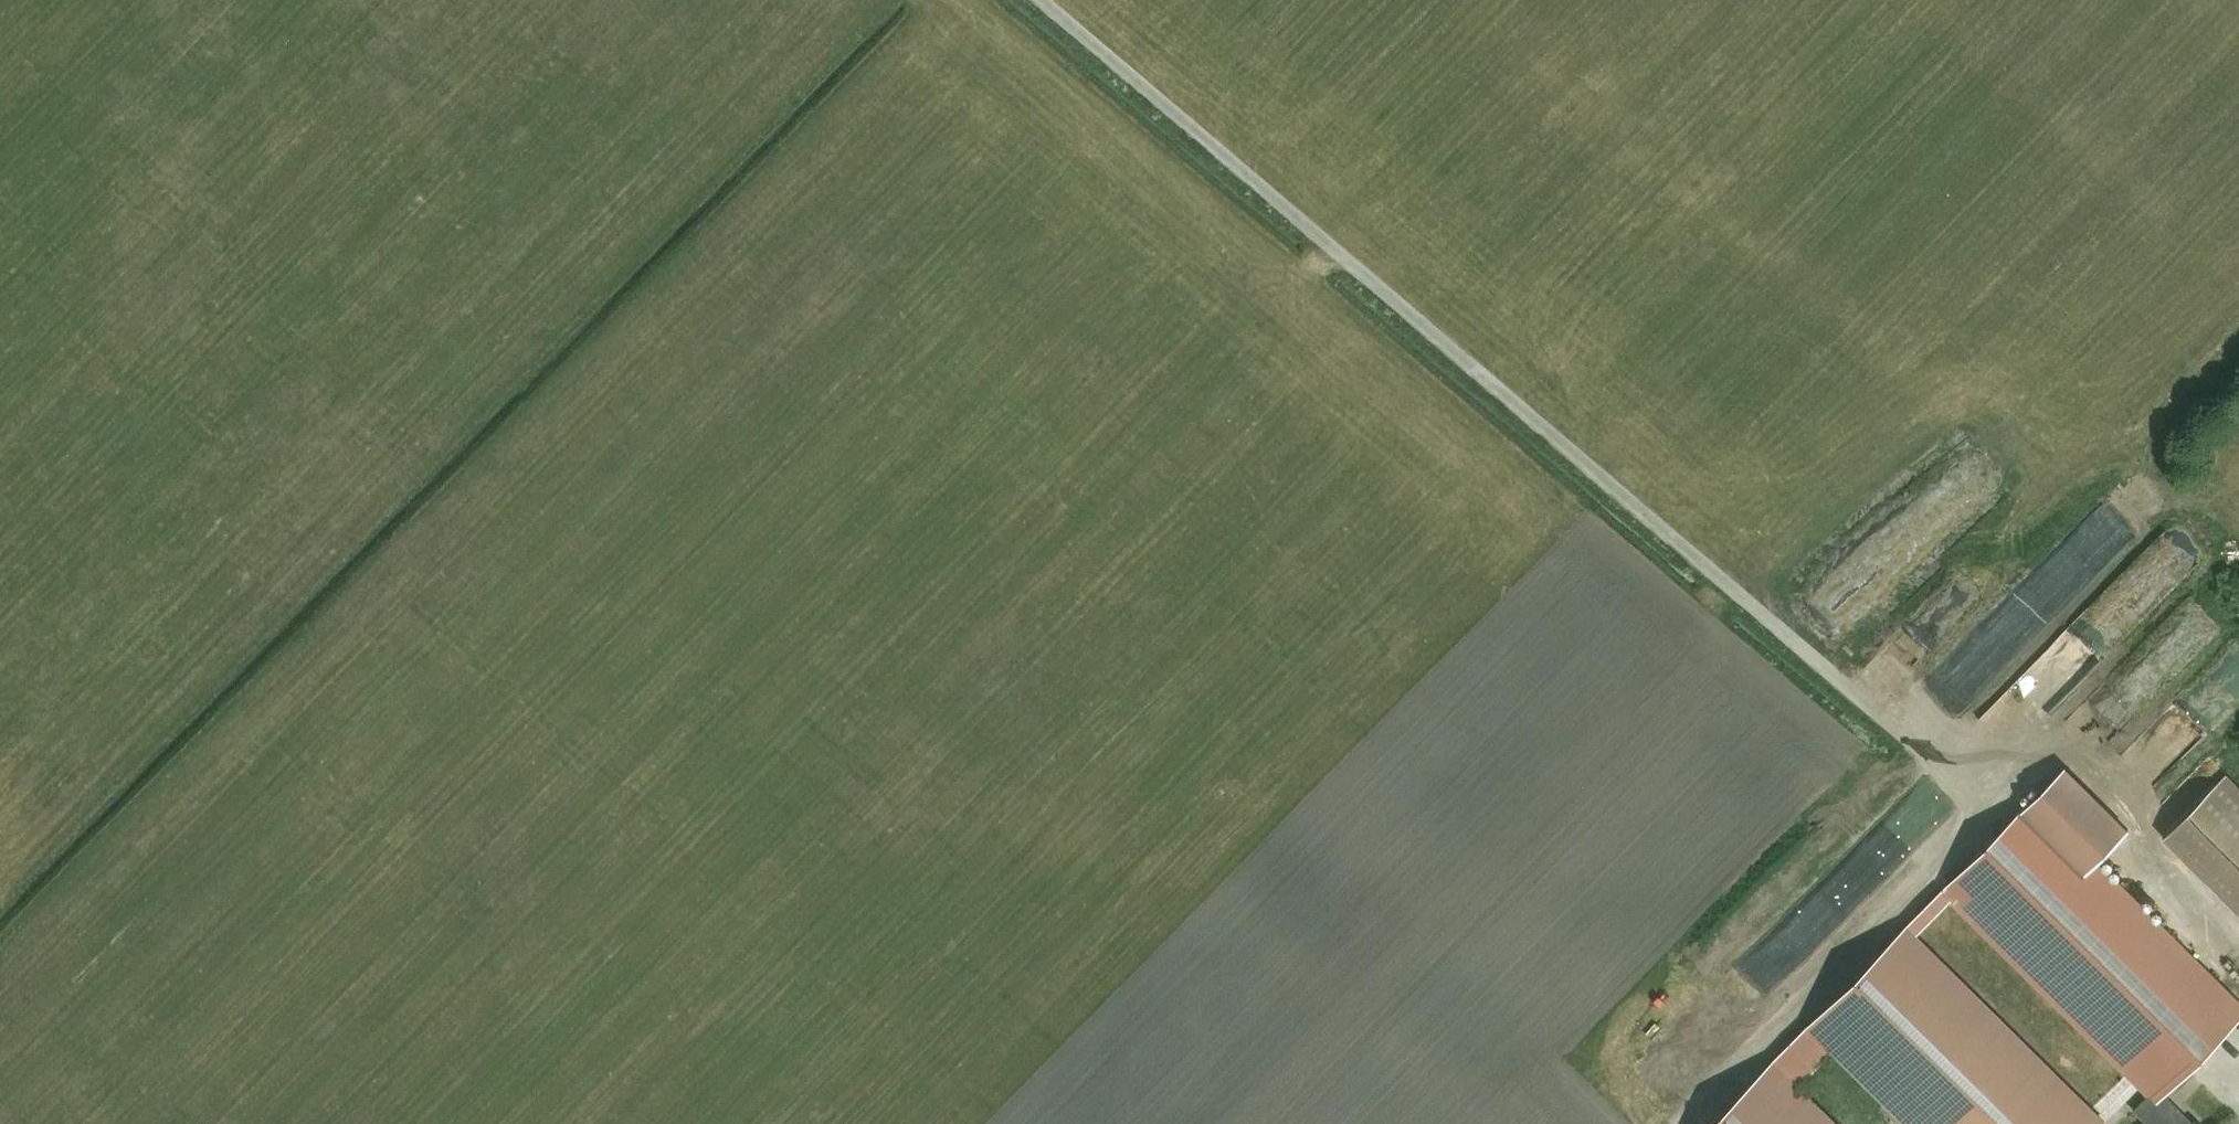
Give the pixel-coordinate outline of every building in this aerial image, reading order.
[(2053,712),(2149,613),(2139,603),(2123,619),(2102,599),(2051,652),(2060,660),(2031,690),(2053,712)] [(2226,773),(2164,835),(2238,909),(2238,786),(2226,773)] [(2033,801),(1947,888),(2153,1091),(2134,1110),(2149,1123),(2197,1123),(2164,1093),(2238,1017),(2238,1005),(2096,864),(2033,801)] [(1908,927),(1807,1030),(1902,1123),(2107,1123),(1908,927)] [(1774,1064),(1716,1123),(1835,1123),(1774,1064)]
